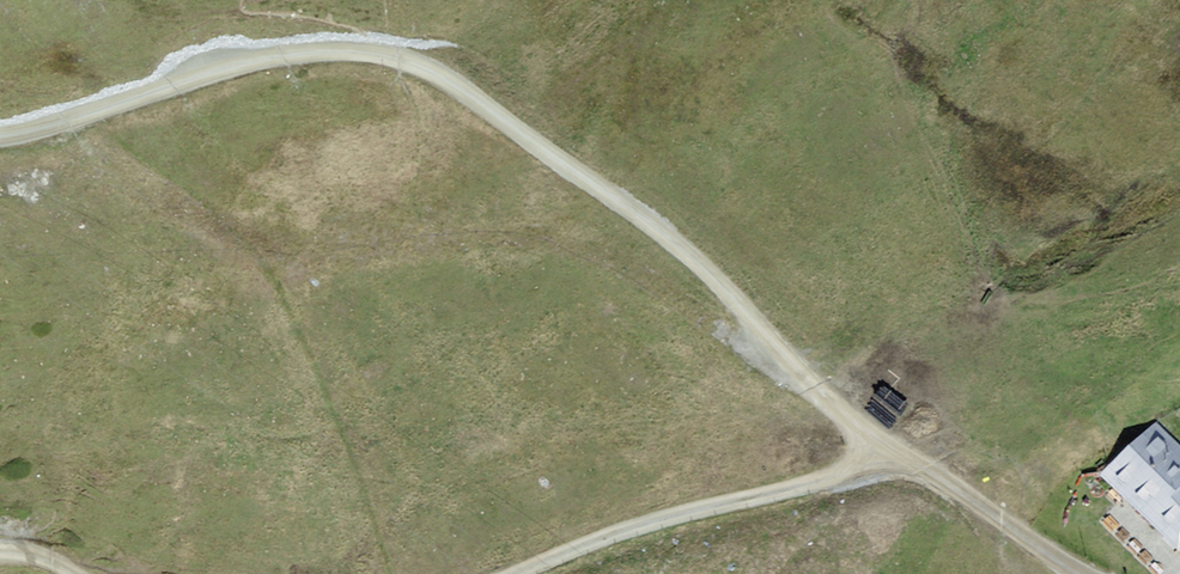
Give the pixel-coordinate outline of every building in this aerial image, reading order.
[(1156,421),(1101,475),(1179,554),(1179,445),(1156,421)]
